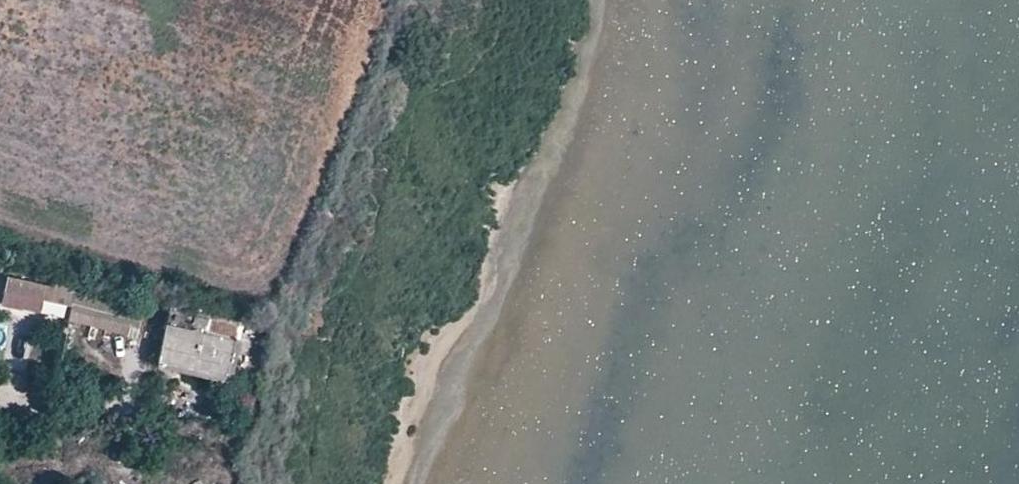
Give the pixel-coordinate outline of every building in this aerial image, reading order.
[(42,300),(71,305),(76,282),(56,278),(54,288),(7,279),(1,306),(22,310),(22,308),(40,311),(42,300)] [(76,282),(71,305),(71,309),(130,328),(137,330),(147,301),(76,279),(76,282)] [(127,337),(130,328),(71,309),(69,319),(127,337)] [(170,309),(160,363),(229,375),(239,321),(170,309)]
